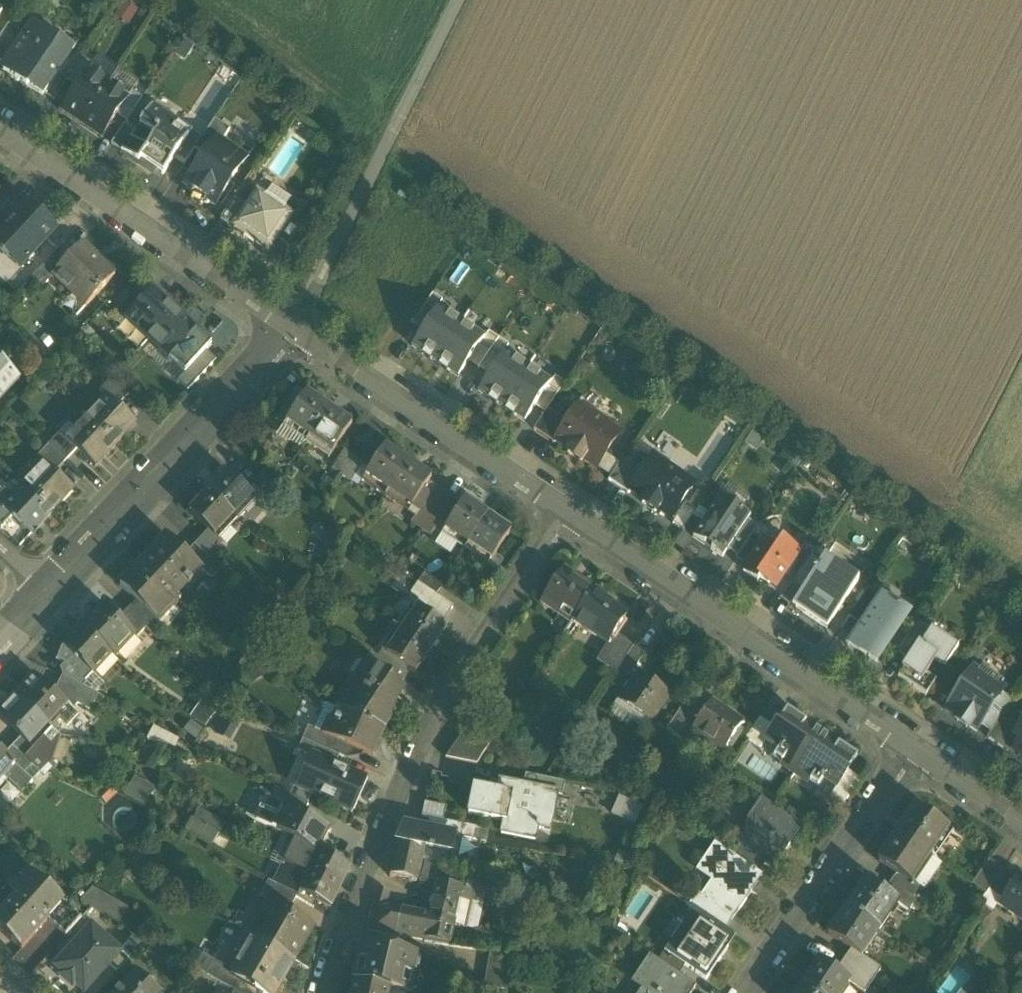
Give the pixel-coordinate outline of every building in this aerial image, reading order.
[(5,66),(1,71),(26,88),(28,86),(42,96),(71,54),(56,44),(58,42),(33,24),(25,36),(5,66)] [(5,66),(25,36),(9,25),(0,37),(0,63),(5,66)] [(83,58),(67,81),(77,88),(88,72),(92,65),(83,58)] [(108,85),(88,72),(77,88),(61,111),(81,125),(108,85)] [(128,98),(108,85),(81,125),(101,138),(117,115),(128,98)] [(128,98),(117,115),(127,121),(142,98),(132,92),(128,98)] [(130,138),(121,152),(138,163),(141,160),(163,175),(174,159),(189,137),(188,137),(175,128),(179,123),(152,105),(139,124),(156,135),(146,149),(130,138)] [(230,130),(215,120),(202,139),(195,150),(205,156),(216,139),(221,143),(230,130)] [(125,124),(111,145),(121,152),(130,138),(135,131),(125,124)] [(189,137),(174,159),(184,165),(195,150),(202,139),(192,132),(188,137),(189,137)] [(205,156),(185,186),(190,189),(190,190),(191,198),(201,204),(209,203),(209,202),(215,206),(246,159),(221,143),(216,139),(205,156)] [(245,207),(232,227),(268,251),(293,215),(257,190),(245,207)] [(234,199),(221,219),(232,227),(245,207),(234,199)] [(0,211),(0,232),(18,213),(8,203),(0,211)] [(20,268),(55,230),(27,204),(18,213),(0,232),(0,250),(20,268)] [(115,275),(81,244),(63,263),(52,275),(54,276),(86,306),(115,275)] [(54,254),(33,278),(43,287),(54,276),(52,275),(63,263),(54,254)] [(136,308),(126,319),(127,319),(137,328),(138,327),(150,338),(175,311),(165,301),(164,303),(152,291),(136,308)] [(433,295),(413,325),(422,331),(439,307),(442,302),(433,295)] [(127,300),(111,317),(121,326),(127,319),(126,319),(136,308),(127,300)] [(435,364),(462,323),(439,307),(422,331),(411,348),(435,364)] [(175,311),(150,338),(162,349),(160,350),(170,360),(197,331),(185,320),(175,311)] [(462,323),(435,364),(458,379),(469,363),(485,338),(462,323)] [(211,345),(197,331),(170,360),(185,373),(206,351),(211,345)] [(469,363),(479,369),(499,340),(489,333),(485,338),(469,363)] [(499,340),(479,369),(489,376),(505,352),(508,346),(499,340)] [(185,373),(178,381),(188,391),(216,360),(206,351),(185,373)] [(501,407),(528,368),(505,352),(489,376),(478,392),(501,407)] [(0,361),(0,376),(9,384),(7,385),(12,389),(20,380),(0,361)] [(528,368),(501,407),(525,423),(535,408),(551,383),(528,368)] [(7,385),(9,384),(0,376),(0,393),(7,385)] [(129,395),(111,378),(100,391),(107,397),(118,406),(129,395)] [(535,408),(545,414),(564,384),(555,378),(551,383),(535,408)] [(329,409),(306,393),(286,422),(300,432),(297,437),(306,443),(329,409)] [(107,397),(98,406),(100,408),(88,420),(115,445),(125,435),(124,434),(135,422),(118,406),(107,397)] [(592,417),(578,408),(567,424),(556,441),(557,442),(569,450),(567,453),(581,462),(583,459),(597,468),(616,440),(602,431),(607,423),(594,414),(592,417)] [(329,409),(306,443),(314,448),(318,444),(332,453),(352,424),(329,409)] [(567,424),(547,411),(534,431),(554,445),(557,442),(556,441),(567,424)] [(88,420),(77,432),(68,424),(60,433),(67,439),(66,441),(76,451),(93,466),(104,454),(106,455),(115,445),(88,420)] [(60,433),(48,445),(66,462),(76,451),(66,441),(67,439),(60,433)] [(344,447),(356,460),(366,451),(354,438),(344,447)] [(66,462),(48,445),(37,457),(44,464),(55,474),(66,462)] [(408,462),(385,447),(365,476),(379,485),(376,490),(385,497),(408,462)] [(353,458),(344,451),(331,469),(341,476),(353,458)] [(363,465),(353,458),(341,476),(351,483),(363,465)] [(682,473),(669,464),(667,467),(653,458),(641,475),(630,491),(631,492),(644,501),(642,504),(655,513),(657,510),(671,519),(694,486),(680,476),(682,473)] [(641,475),(622,461),(608,481),(629,495),(631,492),(630,491),(641,475)] [(431,478),(408,462),(385,497),(394,503),(397,498),(412,507),(411,508),(418,512),(423,505),(424,505),(431,495),(423,490),(428,483),(431,478)] [(44,464),(35,473),(37,474),(25,487),(52,512),(61,502),(60,501),(71,489),(55,474),(44,464)] [(284,482),(268,467),(260,476),(276,491),(284,482)] [(252,496),(227,472),(207,493),(237,521),(245,512),(240,508),(252,496)] [(276,491),(260,476),(252,485),(268,500),(276,491)] [(431,495),(424,505),(423,505),(418,512),(411,523),(421,529),(445,494),(428,483),(423,490),(431,495)] [(748,500),(728,486),(720,497),(741,511),(748,500)] [(25,487),(14,499),(12,497),(3,508),(13,517),(30,533),(41,521),(43,522),(52,512),(25,487)] [(5,491),(0,496),(0,527),(2,529),(13,517),(3,508),(12,497),(5,491)] [(237,521),(207,493),(189,513),(214,537),(226,524),(230,528),(237,521)] [(461,505),(445,494),(421,529),(431,536),(441,521),(447,525),(461,505)] [(741,511),(720,497),(708,515),(712,517),(706,527),(702,525),(693,538),(704,546),(706,544),(712,548),(711,550),(722,558),(727,551),(747,521),(750,517),(741,511)] [(487,516),(464,500),(461,505),(447,525),(445,529),(459,539),(456,544),(464,550),(487,516)] [(510,532),(487,516),(464,550),(473,556),(476,551),(491,560),(510,532)] [(747,521),(727,551),(738,558),(749,541),(758,528),(747,521)] [(218,552),(202,537),(194,546),(210,561),(218,552)] [(185,555),(175,545),(172,548),(164,540),(141,564),(176,597),(186,586),(190,590),(193,586),(190,582),(200,571),(202,570),(185,555)] [(759,547),(749,541),(738,558),(736,561),(745,567),(759,547)] [(745,567),(742,572),(757,582),(759,578),(774,589),(784,575),(798,554),(781,543),(776,551),(763,542),(759,547),(745,567)] [(798,554),(784,575),(793,582),(811,556),(813,552),(804,545),(798,554)] [(210,561),(194,546),(185,555),(202,570),(200,571),(211,581),(222,569),(210,561)] [(793,582),(803,589),(821,563),(811,556),(793,582)] [(803,589),(792,605),(826,629),(858,582),(823,559),(803,589)] [(176,597),(141,564),(119,587),(135,602),(136,601),(155,619),(156,618),(176,597)] [(595,590),(563,568),(540,603),(570,624),(571,621),(573,622),(595,590)] [(442,586),(424,574),(417,584),(435,596),(442,586)] [(435,596),(417,584),(410,594),(426,604),(429,606),(435,596)] [(868,589),(848,618),(858,625),(878,596),(868,589)] [(627,615),(604,599),(605,597),(595,590),(573,622),(607,645),(627,615)] [(435,596),(429,606),(426,604),(421,611),(442,624),(453,608),(435,596)] [(878,596),(858,625),(846,642),(876,662),(907,616),(878,596)] [(155,619),(136,601),(135,602),(127,610),(146,629),(150,633),(160,622),(156,618),(155,619)] [(119,619),(103,603),(81,626),(110,654),(113,657),(134,636),(135,634),(119,619)] [(421,611),(417,608),(408,623),(403,619),(397,628),(431,651),(446,627),(421,611)] [(146,629),(127,610),(119,619),(135,634),(134,636),(137,638),(146,629)] [(917,623),(897,653),(907,660),(918,644),(920,646),(930,631),(917,623)] [(110,654),(81,626),(62,646),(91,674),(110,654)] [(431,651),(397,628),(391,637),(396,640),(387,653),(382,650),(381,651),(390,657),(410,671),(415,674),(431,651)] [(930,631),(920,646),(918,644),(907,660),(901,668),(903,669),(898,677),(926,696),(936,681),(926,674),(934,663),(944,669),(957,649),(930,631)] [(623,639),(608,662),(618,669),(633,646),(623,639)] [(91,674),(62,646),(58,650),(59,651),(56,655),(57,656),(55,659),(68,666),(89,677),(91,674)] [(633,646),(618,669),(630,676),(645,654),(633,646)] [(410,671),(390,657),(386,664),(371,653),(368,658),(403,682),(410,671)] [(403,682),(368,658),(364,663),(367,666),(377,673),(399,687),(403,682)] [(89,677),(68,666),(62,677),(83,688),(89,677)] [(377,673),(367,666),(358,681),(354,679),(341,698),(345,701),(341,711),(343,712),(383,730),(390,715),(390,713),(389,709),(388,708),(391,703),(394,705),(397,700),(392,697),(371,683),(377,673)] [(982,666),(977,673),(973,670),(946,709),(958,718),(956,721),(967,728),(969,725),(976,730),(980,725),(1000,695),(1003,690),(999,687),(1003,681),(982,666)] [(399,687),(377,673),(371,683),(392,697),(399,687)] [(670,695),(637,673),(618,702),(636,714),(631,720),(647,731),(670,695)] [(54,693),(36,676),(23,689),(24,690),(17,697),(51,729),(60,720),(67,727),(78,716),(72,710),(54,693)] [(83,688),(62,677),(54,693),(72,710),(78,705),(89,711),(98,696),(83,688)] [(1011,703),(1000,695),(980,725),(990,732),(991,732),(1001,717),(1011,703)] [(17,697),(11,704),(10,703),(0,714),(0,719),(20,739),(28,746),(29,745),(46,761),(49,757),(51,753),(52,752),(51,747),(51,746),(49,742),(45,738),(52,731),(59,738),(60,737),(51,729),(17,697)] [(743,723),(711,701),(701,716),(691,731),(723,753),(743,723)] [(683,704),(666,729),(684,741),(691,731),(701,716),(683,704)] [(191,717),(204,724),(210,713),(196,706),(191,717)] [(806,722),(787,709),(774,728),(766,740),(779,749),(774,756),(796,771),(822,733),(811,725),(808,730),(802,727),(806,722)] [(383,730),(343,712),(338,723),(329,719),(323,734),(322,735),(345,745),(372,757),(383,730)] [(225,715),(214,734),(229,742),(240,723),(225,715)] [(1001,717),(991,732),(990,732),(987,737),(1012,755),(1015,749),(1014,748),(1021,733),(1021,731),(1001,717)] [(774,728),(760,718),(746,738),(760,748),(766,740),(774,728)] [(491,742),(466,726),(445,758),(476,764),(491,742)] [(345,745),(322,735),(323,734),(308,727),(302,740),(339,756),(340,756),(345,745)] [(838,744),(835,749),(829,745),(833,740),(822,733),(796,771),(818,787),(823,779),(836,787),(847,771),(857,757),(838,744)] [(46,761),(29,745),(28,746),(20,739),(12,747),(40,773),(40,774),(48,765),(49,766),(50,765),(46,761)] [(302,740),(297,752),(315,759),(334,768),(334,767),(339,756),(302,740)] [(32,766),(12,747),(4,756),(13,765),(13,766),(22,776),(24,774),(32,766)] [(3,777),(13,766),(13,765),(4,756),(0,753),(0,780),(3,777)] [(334,768),(315,759),(301,790),(319,798),(331,803),(349,811),(363,779),(334,767),(334,768)] [(22,776),(13,766),(3,777),(21,794),(32,782),(24,774),(22,776)] [(32,766),(24,774),(32,782),(40,773),(32,766)] [(836,787),(829,798),(842,806),(860,780),(847,771),(836,787)] [(123,793),(144,805),(155,786),(133,774),(123,793)] [(565,783),(527,775),(525,787),(545,792),(556,795),(563,796),(565,783)] [(525,787),(500,782),(497,793),(473,788),(469,815),(504,822),(501,834),(535,840),(537,830),(545,792),(525,787)] [(308,806),(275,789),(269,799),(288,809),(302,816),(308,806)] [(556,795),(545,792),(537,830),(548,832),(556,795)] [(269,799),(268,798),(257,821),(275,831),(288,809),(269,799)] [(331,803),(319,798),(317,802),(320,806),(324,808),(328,807),(331,803)] [(800,825),(761,799),(749,815),(761,823),(744,849),(743,850),(765,864),(773,870),(790,844),(788,843),(800,825)] [(212,843),(225,822),(197,806),(185,828),(212,843)] [(948,829),(915,806),(897,834),(930,855),(930,856),(948,829)] [(302,816),(288,809),(275,831),(294,841),(315,852),(327,829),(302,816)] [(463,825),(428,818),(426,830),(453,835),(453,836),(461,838),(463,825)] [(426,830),(404,825),(399,838),(404,840),(401,846),(423,851),(423,852),(423,853),(424,848),(429,849),(429,850),(433,851),(433,850),(449,853),(453,836),(453,835),(426,830)] [(930,855),(897,834),(879,861),(899,875),(911,883),(912,882),(930,855)] [(315,852),(294,841),(282,866),(285,867),(292,870),(291,873),(303,879),(306,873),(324,881),(326,877),(340,884),(348,868),(315,852)] [(732,856),(715,844),(701,865),(719,878),(705,899),(704,901),(732,919),(761,876),(758,874),(731,856),(732,856)] [(401,846),(396,845),(389,877),(416,883),(423,852),(423,851),(401,846)] [(765,864),(743,850),(744,849),(739,846),(732,856),(731,856),(758,874),(765,864)] [(1005,866),(991,857),(978,877),(991,886),(1002,870),(1005,866)] [(425,861),(419,881),(436,886),(436,884),(439,884),(441,875),(443,865),(425,861)] [(34,876),(22,865),(6,883),(18,894),(34,876)] [(292,870),(285,867),(275,885),(297,897),(297,898),(301,888),(300,887),(303,879),(291,873),(292,870)] [(1015,879),(1002,870),(991,886),(989,889),(1002,898),(1015,879)] [(324,881),(306,873),(303,879),(300,887),(301,888),(315,895),(313,899),(330,907),(341,884),(340,884),(326,877),(324,881)] [(464,880),(441,875),(439,884),(461,889),(462,889),(464,880)] [(911,883),(899,875),(893,885),(895,886),(912,898),(919,887),(912,882),(911,883)] [(1019,875),(1015,879),(1002,898),(999,903),(1021,919),(1021,877),(1019,875)] [(32,882),(36,877),(34,876),(18,894),(0,914),(0,930),(22,950),(48,921),(64,903),(62,901),(58,906),(32,882)] [(888,896),(865,880),(846,908),(879,930),(898,903),(888,896)] [(275,885),(269,882),(260,897),(267,901),(288,912),(297,897),(275,885)] [(436,886),(431,907),(430,907),(429,916),(426,938),(427,938),(449,944),(453,925),(461,889),(439,884),(436,884),(436,886)] [(89,886),(80,900),(117,922),(125,908),(89,886)] [(912,898),(895,886),(888,896),(898,903),(908,910),(915,900),(912,898)] [(640,918),(654,892),(642,887),(629,912),(640,918)] [(315,895),(301,888),(297,898),(329,917),(332,908),(330,907),(313,899),(315,895)] [(389,892),(379,889),(373,907),(384,909),(384,908),(389,892)] [(462,889),(461,889),(453,925),(463,928),(468,901),(469,902),(471,891),(462,889)] [(732,919),(704,901),(705,899),(698,895),(691,906),(696,909),(726,929),(732,919)] [(288,912),(267,901),(256,920),(266,926),(258,940),(290,959),(298,945),(301,947),(313,927),(288,912)] [(82,919),(64,903),(48,921),(66,937),(82,919)] [(384,909),(373,907),(367,931),(394,936),(401,913),(402,911),(401,910),(401,911),(384,908),(384,909)] [(879,930),(846,908),(828,935),(852,951),(861,957),(862,957),(879,930)] [(677,957),(676,958),(686,965),(707,979),(728,948),(726,947),(734,935),(726,929),(696,909),(686,923),(696,929),(677,957)] [(429,916),(402,911),(401,913),(394,936),(426,941),(427,938),(426,938),(429,916)] [(120,952),(92,926),(56,966),(62,972),(60,975),(72,986),(75,983),(84,992),(108,965),(120,952)] [(245,933),(234,951),(241,955),(232,971),(230,975),(249,986),(261,992),(275,992),(293,961),(258,940),(245,933)] [(120,952),(108,965),(117,973),(137,951),(128,943),(120,952)] [(362,944),(353,983),(389,991),(398,992),(408,992),(413,973),(419,970),(420,962),(417,956),(362,944)] [(214,961),(196,951),(188,965),(206,975),(214,961)] [(677,957),(667,951),(659,962),(679,975),(686,965),(676,958),(677,957)] [(861,957),(852,951),(845,961),(864,974),(871,963),(862,957),(861,957)] [(511,958),(489,954),(484,988),(506,991),(511,958)] [(650,956),(638,974),(656,986),(651,992),(692,992),(696,987),(679,975),(659,962),(650,956)] [(214,961),(206,975),(236,992),(245,992),(249,986),(230,975),(232,971),(214,961)] [(819,961),(802,986),(812,992),(841,992),(848,982),(849,982),(836,973),(819,961)] [(845,961),(844,961),(836,973),(849,982),(848,982),(855,987),(864,974),(845,961)] [(880,969),(871,963),(864,974),(872,980),(880,969)] [(116,992),(159,992),(135,972),(116,992)] [(353,983),(351,992),(398,992),(389,991),(353,983)]
